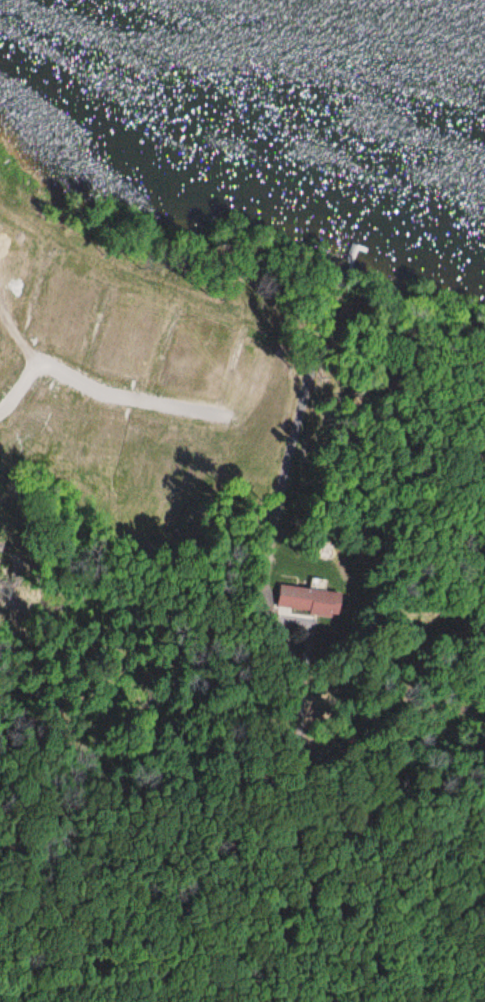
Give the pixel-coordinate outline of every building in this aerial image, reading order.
[(336,616),(339,591),(277,585),(275,610),(336,616)]
